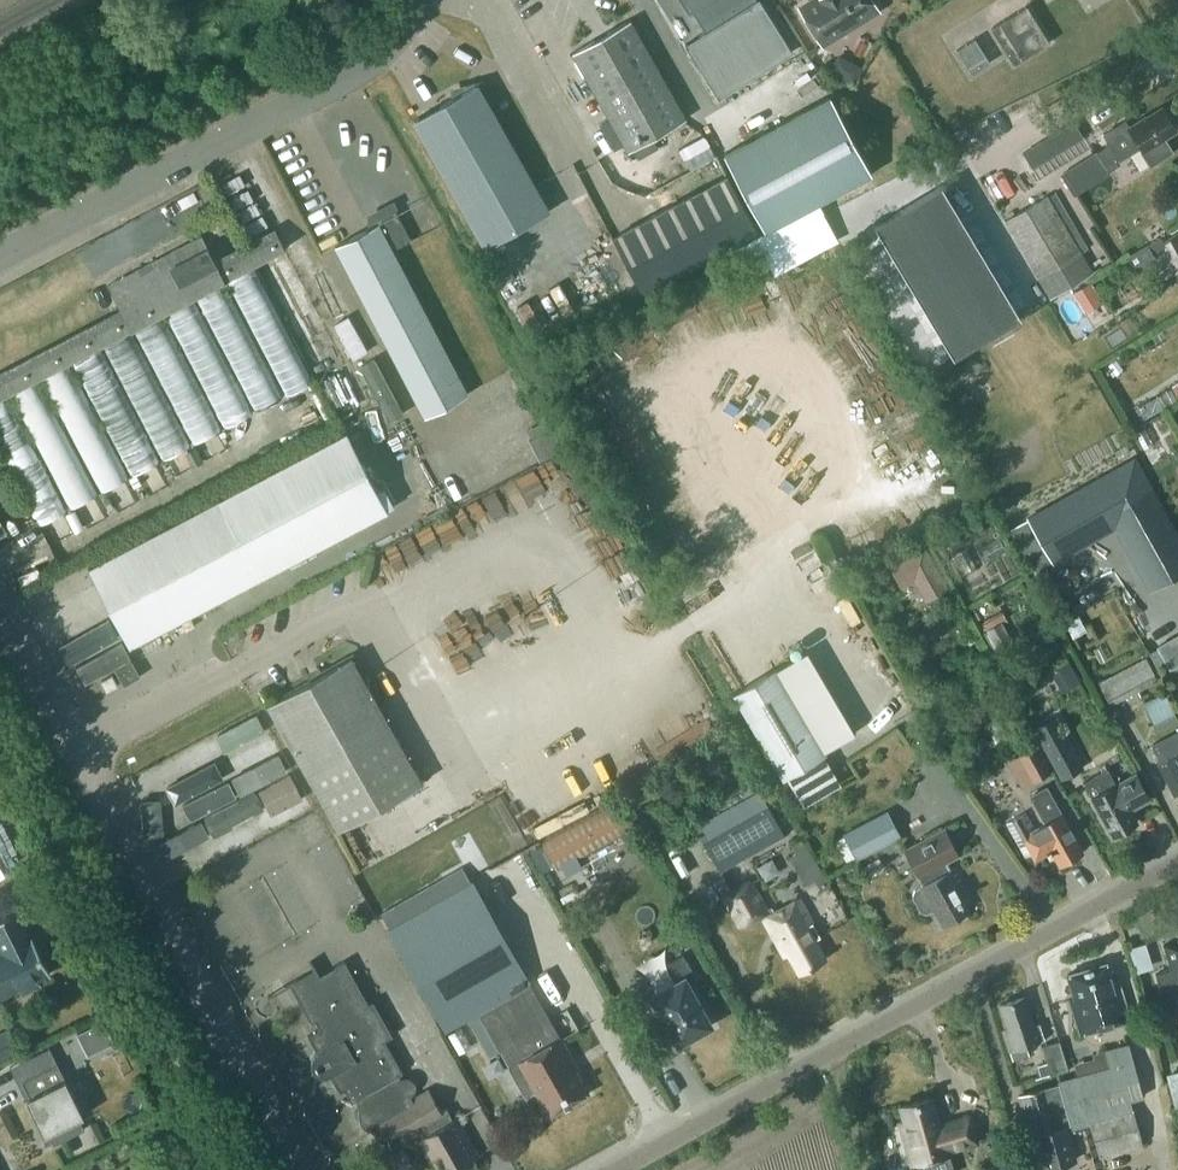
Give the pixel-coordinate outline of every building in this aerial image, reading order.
[(718,97),(792,51),(760,0),(680,0),(688,13),(692,10),(705,31),(684,43),(718,97)] [(801,7),(822,42),(842,30),(845,31),(857,23),(858,20),(877,8),(872,0),(813,0),(801,7)] [(991,27),(1013,63),(1049,41),(1027,5),(991,27)] [(629,19),(572,51),(628,150),(685,118),(629,19)] [(956,48),(960,55),(970,72),(989,61),(975,37),(956,48)] [(477,83),(413,120),(485,247),(550,210),(477,83)] [(831,95),(724,153),(765,230),(872,172),(831,95)] [(1108,143),(1062,171),(1075,193),(1109,172),(1105,166),(1119,158),(1119,159),(1141,145),(1152,162),(1168,152),(1168,146),(1161,135),(1175,127),(1163,107),(1147,117),(1146,115),(1128,126),(1124,119),(1102,133),(1108,143)] [(1021,153),(1030,168),(1081,138),(1072,123),(1021,153)] [(614,236),(643,292),(757,230),(728,175),(614,236)] [(942,184),(875,224),(954,356),(1020,316),(942,184)] [(1005,220),(1050,296),(1091,271),(1046,195),(1005,220)] [(373,215),(377,223),(336,245),(426,416),(469,393),(393,249),(412,239),(393,204),(373,215)] [(0,373),(0,449),(39,524),(67,509),(6,394),(9,393),(69,508),(97,493),(36,378),(41,376),(101,491),(129,477),(68,361),(71,360),(132,475),(159,461),(99,345),(102,343),(163,459),(190,444),(130,329),(133,327),(193,443),(221,428),(161,313),(165,311),(225,426),(253,412),(192,296),(196,295),(256,410),(284,395),(223,280),(226,278),(287,394),(314,379),(254,264),(244,245),(215,260),(202,235),(108,284),(121,309),(0,373)] [(1162,237),(1147,245),(1152,254),(1167,245),(1162,237)] [(1126,258),(1134,271),(1155,259),(1152,254),(1147,245),(1126,258)] [(1082,305),(1098,296),(1090,281),(1073,291),(1082,305)] [(287,310),(298,334),(327,322),(320,305),(330,301),(327,293),(287,310)] [(375,358),(360,366),(389,421),(404,413),(375,358)] [(1136,408),(1142,419),(1157,410),(1151,400),(1136,408)] [(553,427),(529,439),(540,461),(564,449),(553,427)] [(217,499),(87,567),(129,645),(387,509),(386,508),(395,504),(385,486),(377,490),(346,431),(217,499)] [(1050,553),(1119,514),(1159,585),(1177,574),(1177,534),(1135,458),(1030,517),(1050,553)] [(228,467),(212,474),(216,483),(232,477),(228,467)] [(930,596),(947,586),(923,544),(890,563),(899,580),(916,571),(930,596)] [(78,569),(29,594),(37,611),(86,586),(78,569)] [(80,687),(134,660),(114,621),(96,630),(90,619),(55,636),(80,687)] [(1001,621),(986,629),(999,651),(1013,643),(1001,621)] [(121,675),(129,691),(175,668),(167,652),(121,675)] [(266,703),(337,829),(422,781),(351,654),(321,671),(319,667),(308,673),(310,677),(266,703)] [(1100,682),(1111,704),(1158,680),(1146,658),(1100,682)] [(1070,662),(1051,672),(1062,691),(1081,681),(1070,662)] [(802,804),(840,782),(823,753),(824,753),(774,669),(732,693),(782,777),(785,775),(802,804)] [(102,680),(107,690),(118,684),(113,675),(102,680)] [(1171,707),(1164,692),(1142,702),(1157,731),(1177,721),(1177,720),(1171,707)] [(1083,766),(1056,715),(1034,727),(1062,778),(1083,766)] [(215,739),(232,778),(280,758),(263,718),(215,739)] [(1153,744),(1162,761),(1160,762),(1176,794),(1177,793),(1177,731),(1153,744)] [(1051,772),(1036,746),(1020,755),(1034,781),(1051,772)] [(1107,768),(1083,781),(1113,833),(1131,823),(1127,815),(1132,812),(1129,808),(1148,797),(1134,772),(1115,782),(1107,768)] [(1025,811),(1006,822),(1025,856),(1031,852),(1034,858),(1048,851),(1050,853),(1052,852),(1059,863),(1083,850),(1047,785),(1030,795),(1046,822),(1035,828),(1025,811)] [(758,790),(695,824),(720,869),(782,834),(758,790)] [(229,799),(215,805),(231,844),(245,838),(229,799)] [(618,801),(542,841),(555,867),(631,827),(618,801)] [(211,857),(228,850),(208,803),(191,810),(211,857)] [(855,856),(856,857),(899,835),(887,811),(844,834),(845,836),(855,856)] [(314,812),(296,822),(301,829),(311,824),(321,841),(328,837),(314,812)] [(208,862),(191,822),(173,829),(170,821),(154,828),(175,876),(208,862)] [(912,895),(921,909),(927,911),(935,906),(944,922),(967,909),(963,901),(972,896),(956,866),(946,871),(942,863),(957,854),(943,828),(903,849),(923,885),(914,890),(912,895)] [(845,836),(836,840),(847,861),(855,856),(845,836)] [(803,837),(791,844),(796,852),(799,851),(815,879),(821,890),(830,885),(803,837)] [(762,912),(785,954),(789,952),(800,972),(825,958),(814,938),(819,935),(799,897),(775,910),(772,905),(767,907),(751,878),(724,893),(741,924),(762,912)] [(506,940),(497,923),(473,881),(390,927),(447,1028),(493,1002),(524,1056),(514,1062),(532,1094),(536,1092),(549,1115),(589,1093),(571,1061),(574,1059),(561,1035),(553,1039),(522,984),(529,980),(506,940)] [(3,952),(0,953),(0,996),(19,986),(23,993),(39,985),(36,978),(49,971),(32,937),(29,938),(15,910),(0,917),(0,946),(3,952)] [(1146,940),(1130,945),(1138,970),(1154,965),(1146,940)] [(1163,944),(1170,968),(1155,973),(1167,1013),(1177,1010),(1177,949),(1163,944)] [(700,1033),(698,1030),(710,1023),(687,981),(696,976),(683,953),(663,965),(673,983),(653,995),(679,1041),(683,1038),(685,1042),(700,1033)] [(317,1051),(312,1055),(310,1062),(312,1068),(317,1073),(323,1075),(329,1073),(339,1090),(344,1087),(351,1100),(355,1098),(357,1102),(358,1107),(355,1109),(354,1113),(355,1117),(359,1118),(361,1122),(364,1126),(370,1128),(374,1132),(378,1137),(384,1140),(390,1151),(375,1160),(381,1169),(402,1169),(414,1163),(413,1161),(415,1160),(418,1165),(422,1163),(426,1165),(432,1162),(437,1169),(452,1169),(479,1155),(457,1116),(453,1119),(447,1107),(441,1110),(429,1089),(412,1098),(410,1095),(414,1091),(415,1084),(412,1079),(406,1076),(400,1077),(398,1074),(403,1072),(384,1039),(393,1035),(372,999),(368,1002),(344,959),(319,973),(315,967),(285,984),(285,986),(290,983),(311,1021),(315,1019),(319,1027),(307,1034),(317,1051)] [(1119,988),(1115,989),(1107,961),(1067,973),(1074,998),(1070,999),(1079,1033),(1128,1019),(1119,988)] [(1038,1018),(1033,1019),(1025,994),(999,1002),(1007,1027),(1004,1028),(1011,1049),(1014,1059),(1030,1054),(1027,1043),(1045,1037),(1038,1018)] [(1068,1069),(1059,1039),(1042,1045),(1051,1074),(1068,1069)] [(1074,1062),(1078,1074),(1059,1079),(1072,1127),(1090,1122),(1098,1154),(1140,1142),(1128,1100),(1141,1096),(1126,1044),(1093,1053),(1094,1056),(1074,1062)] [(22,1079),(30,1096),(25,1098),(44,1135),(45,1134),(43,1129),(46,1128),(54,1143),(85,1128),(79,1117),(83,1115),(77,1103),(57,1062),(22,1079)] [(1177,1105),(1177,1069),(1167,1072),(1177,1105)] [(1062,1102),(1056,1084),(1044,1087),(1043,1086),(1019,1093),(1031,1134),(1037,1132),(1047,1166),(1072,1159),(1061,1123),(1056,1125),(1050,1105),(1062,1102)] [(968,1116),(938,1125),(929,1097),(901,1105),(905,1121),(900,1122),(912,1163),(950,1152),(949,1148),(975,1141),(968,1116)] [(893,1110),(884,1113),(887,1125),(897,1123),(893,1110)]
